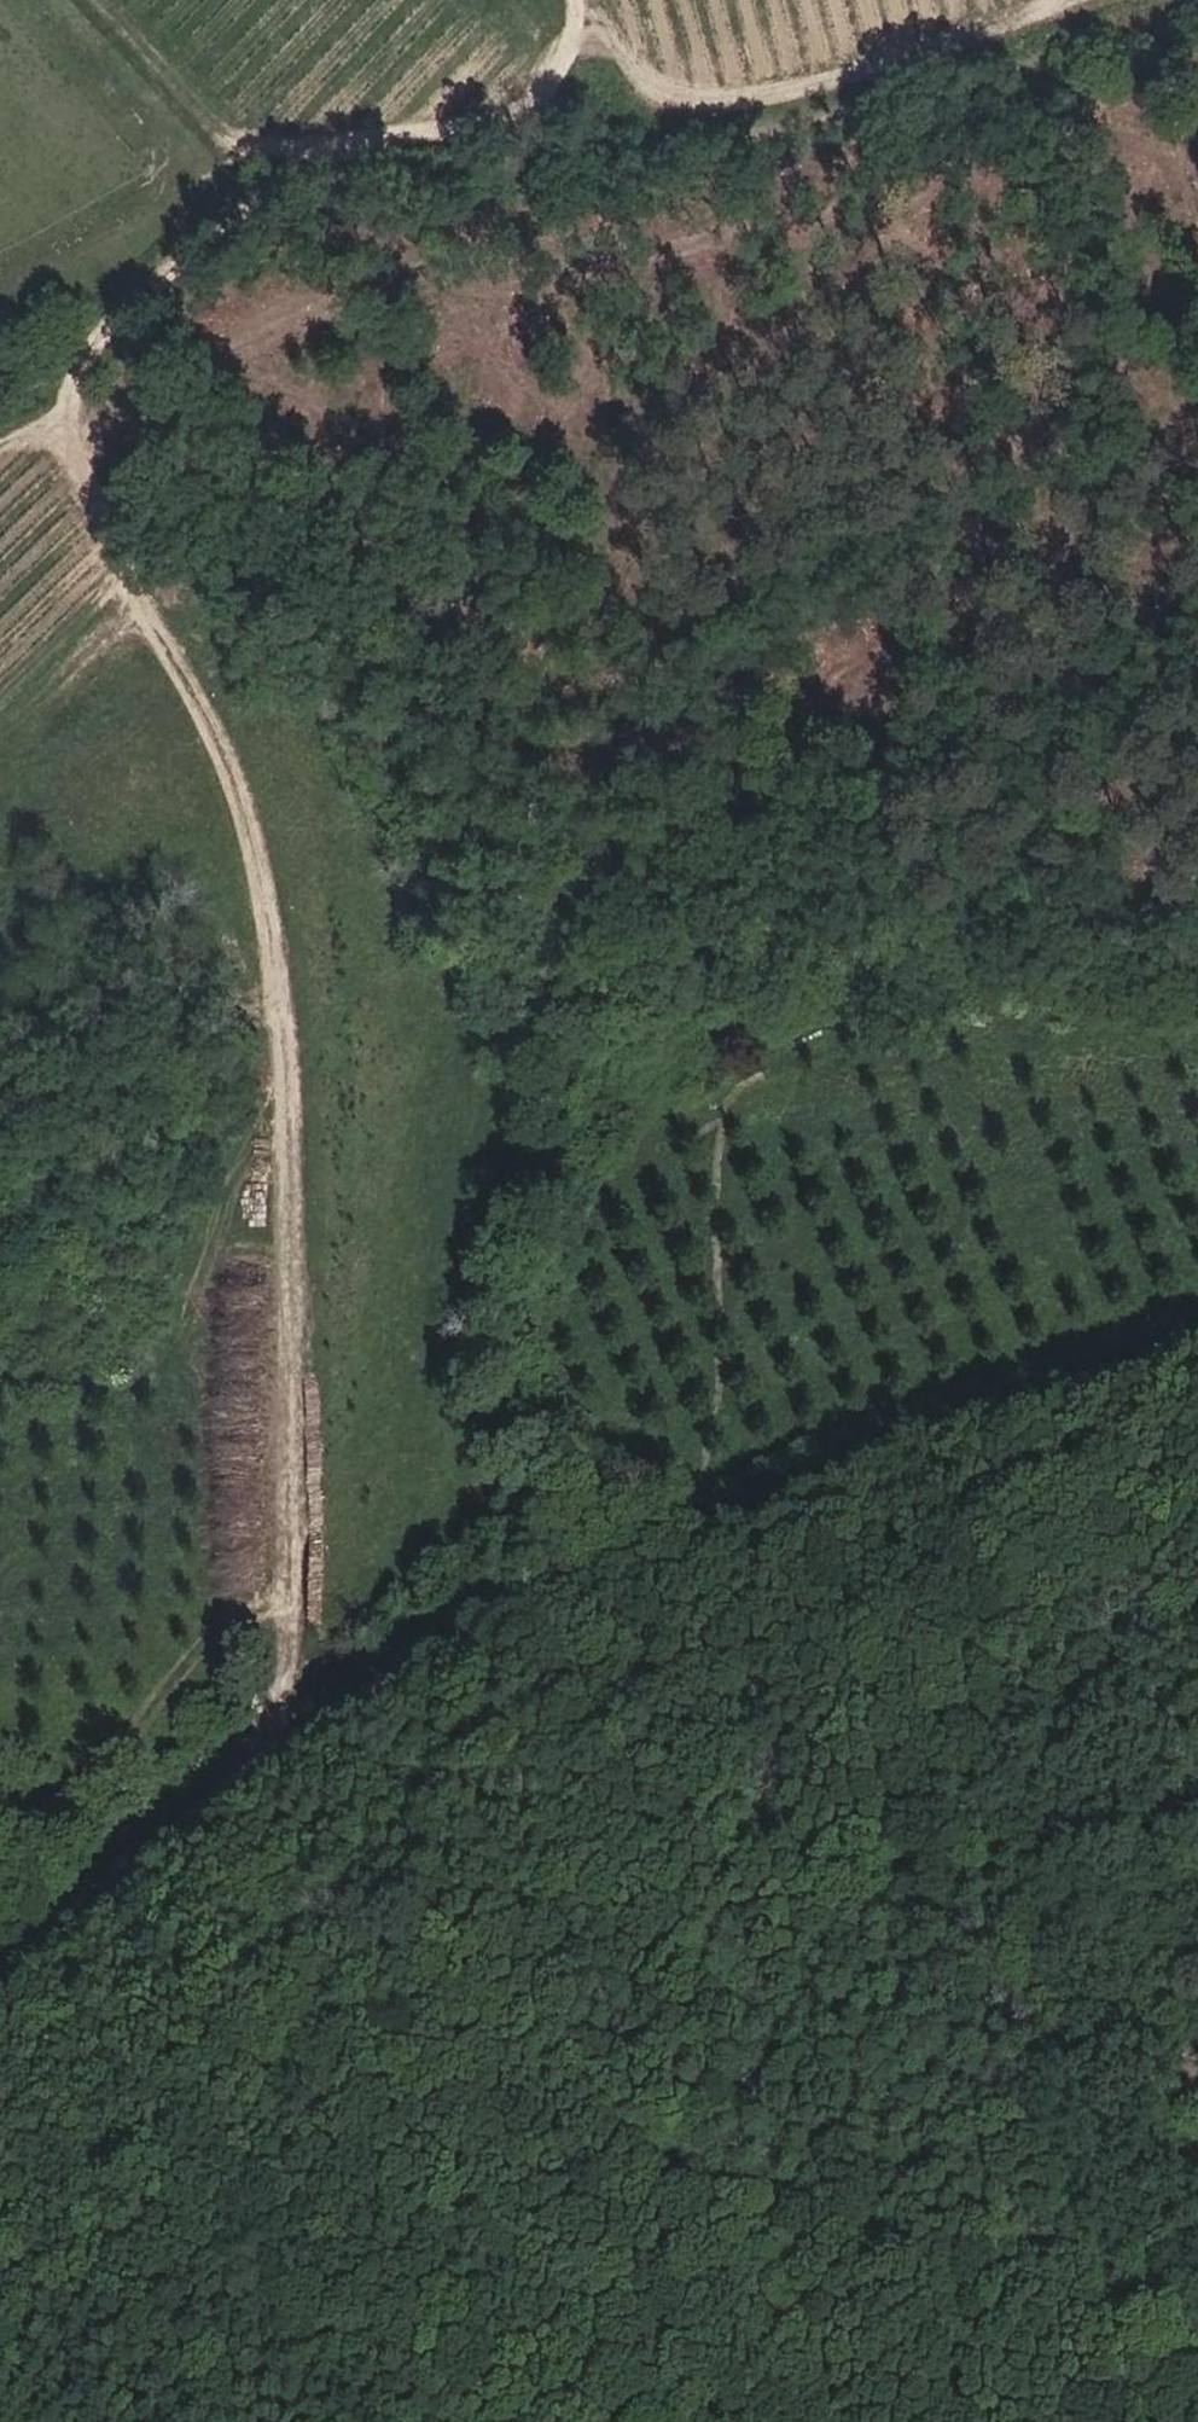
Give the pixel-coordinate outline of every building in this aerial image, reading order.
[(509,1410),(510,1393),(494,1392),(494,1410),(509,1410)]
